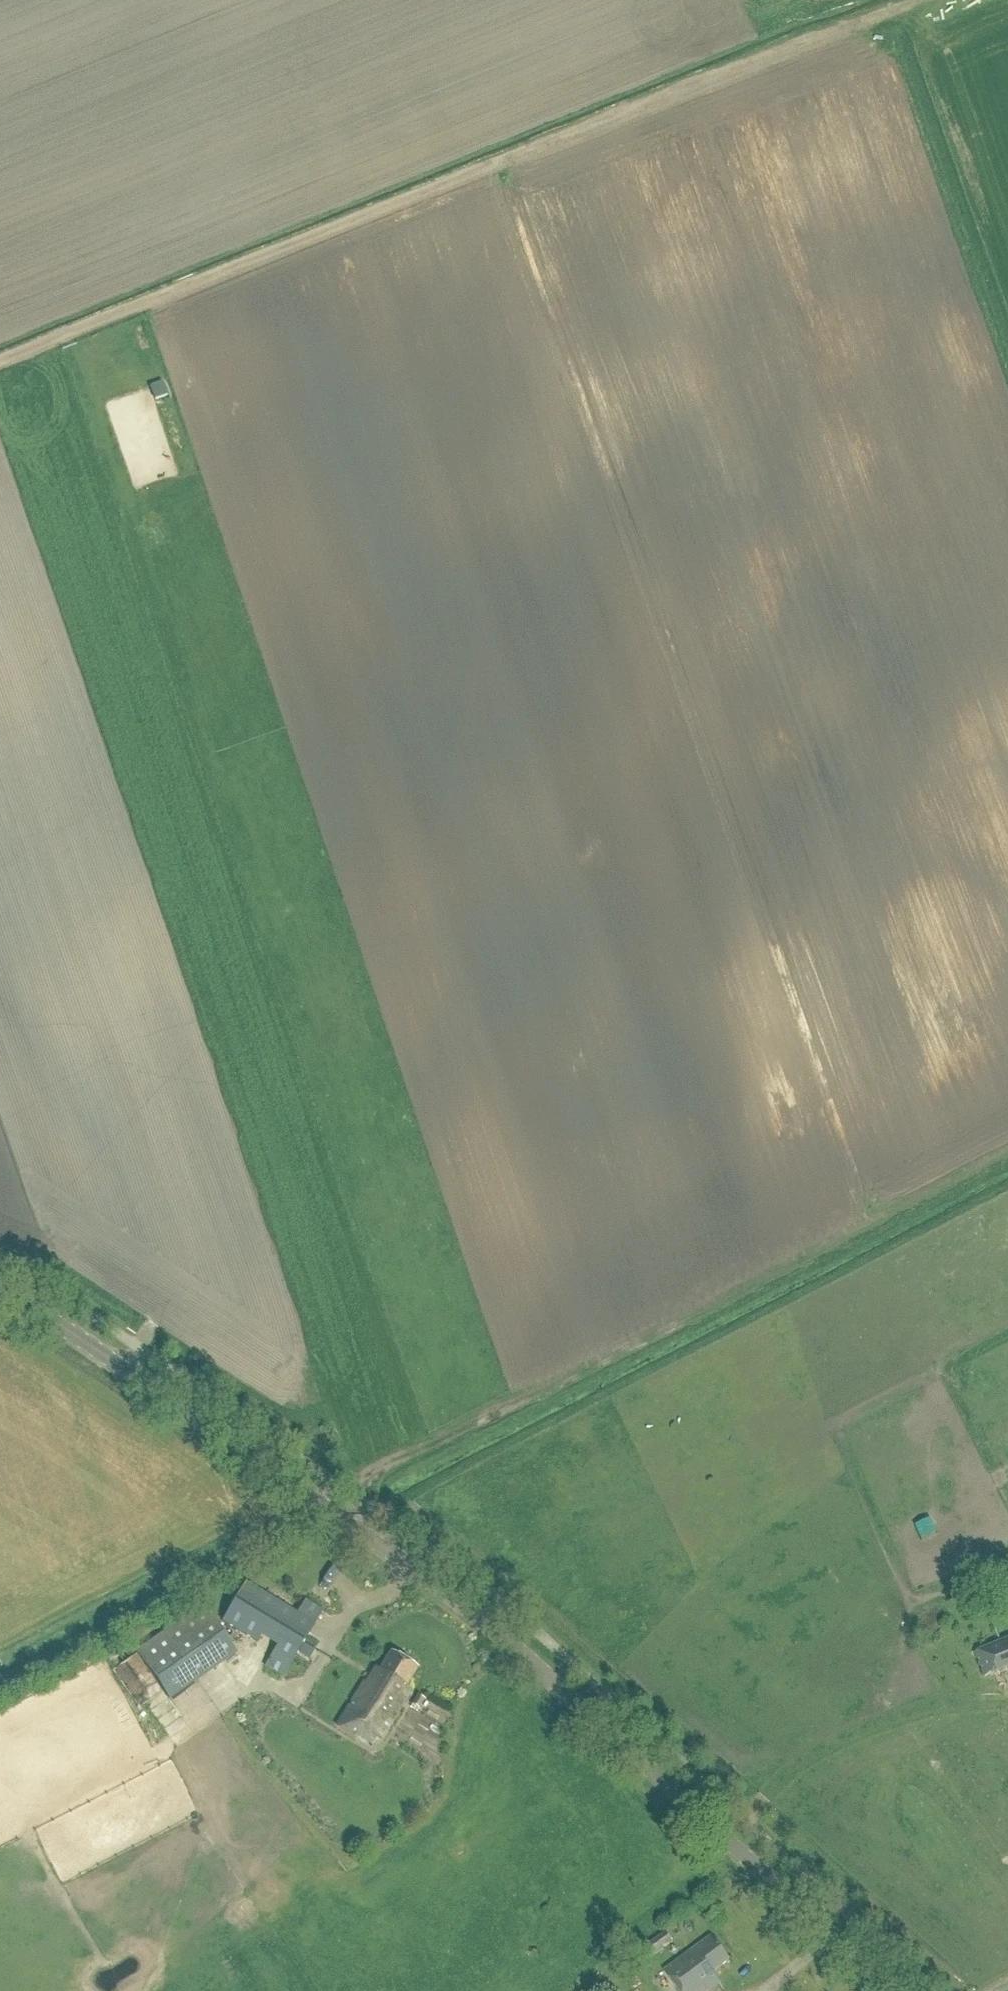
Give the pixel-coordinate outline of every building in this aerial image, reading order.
[(154,379),(158,396),(169,394),(165,376),(154,379)] [(245,1584),(221,1622),(257,1644),(262,1636),(278,1646),(273,1653),(274,1653),(265,1667),(283,1678),(314,1626),(296,1615),(245,1584)] [(203,1607),(136,1654),(169,1700),(236,1652),(203,1607)] [(1001,1644),(976,1655),(985,1677),(1007,1668),(1007,1642),(1001,1644)] [(406,1689),(417,1670),(391,1654),(371,1687),(365,1683),(337,1727),(357,1739),(366,1724),(384,1735),(411,1692),(406,1689)] [(418,1695),(411,1705),(420,1711),(427,1702),(418,1695)] [(674,1944),(664,1931),(645,1945),(655,1958),(674,1944)] [(730,1961),(712,1937),(665,1972),(679,1990),(710,1990),(720,1984),(713,1974),(730,1961)]
